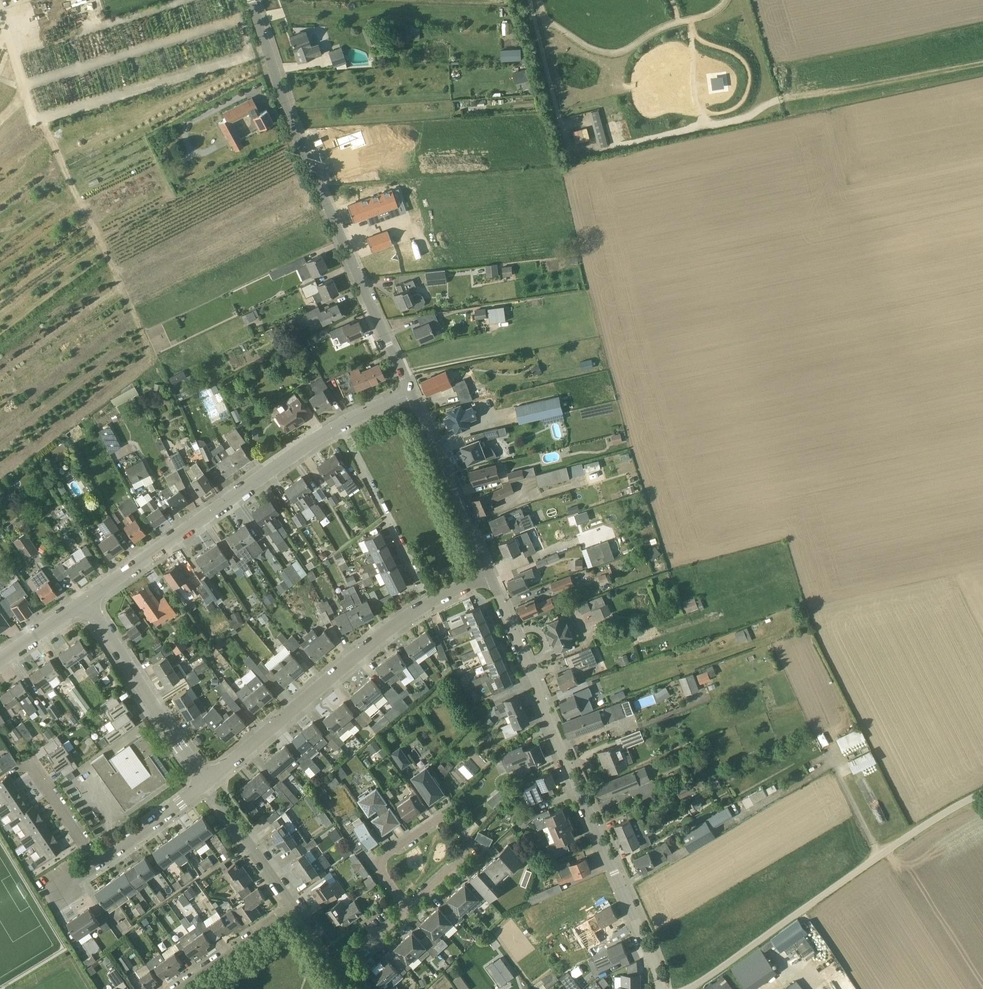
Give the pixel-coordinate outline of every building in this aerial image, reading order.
[(409,25),(399,25),(399,34),(409,34),(409,25)] [(373,28),(376,36),(383,34),(381,26),(373,28)] [(314,56),(321,54),(318,44),(311,46),(305,31),(290,36),(298,62),(314,57),(314,56)] [(341,48),(329,52),(334,66),(346,62),(341,48)] [(521,49),(501,49),(501,60),(522,59),(521,49)] [(519,83),(522,82),(530,80),(527,69),(516,72),(519,83)] [(219,123),(230,145),(232,144),(236,151),(243,147),(239,140),(240,139),(231,121),(249,112),(253,118),(254,118),(259,129),(273,122),(267,110),(260,113),(257,108),(257,107),(252,97),(223,113),(226,119),(219,123)] [(336,132),(324,136),(338,178),(362,170),(357,156),(370,151),(363,130),(338,139),(336,132)] [(408,212),(400,188),(348,206),(353,220),(367,215),(371,225),(408,212)] [(392,244),(387,230),(366,238),(371,251),(392,244)] [(302,280),(307,278),(327,269),(321,255),(306,261),(304,257),(270,273),(273,280),(297,269),(302,280)] [(486,265),(487,276),(499,275),(498,264),(486,265)] [(444,269),(425,271),(426,285),(446,283),(444,269)] [(306,297),(313,294),(316,301),(324,298),(338,292),(332,278),(318,285),(315,279),(312,281),(301,286),(306,297)] [(417,293),(411,295),(408,289),(414,286),(411,280),(405,282),(404,282),(396,285),(399,292),(394,294),(400,308),(413,303),(415,309),(423,306),(425,300),(423,295),(417,293)] [(302,326),(320,318),(323,324),(342,315),(336,303),(320,311),(318,306),(297,316),(284,323),(286,327),(292,323),(295,330),(302,326)] [(504,306),(488,308),(490,322),(506,320),(504,306)] [(486,309),(475,310),(476,318),(487,317),(486,309)] [(253,310),(245,314),(249,322),(257,318),(256,316),(253,310)] [(434,336),(432,330),(440,327),(435,313),(422,315),(425,323),(413,328),(419,342),(434,336)] [(341,343),(348,340),(363,333),(358,321),(350,325),(349,323),(343,326),(342,326),(330,331),(333,338),(337,336),(341,343)] [(332,358),(320,364),(323,372),(336,366),(332,358)] [(593,359),(581,361),(583,369),(594,367),(593,359)] [(539,364),(534,367),(537,375),(543,372),(539,364)] [(348,370),(335,376),(338,383),(350,378),(356,390),(384,378),(378,365),(360,372),(358,366),(348,370)] [(443,389),(453,385),(453,384),(447,371),(423,381),(428,394),(443,388),(443,389)] [(173,383),(183,378),(181,372),(170,377),(173,383)] [(333,396),(321,376),(310,383),(316,394),(309,398),(317,412),(331,403),(328,398),(332,395),(333,396)] [(210,396),(219,391),(216,384),(206,389),(210,396)] [(468,386),(457,390),(462,403),(473,400),(471,393),(468,386)] [(307,411),(295,393),(286,399),(290,406),(276,416),(286,431),(296,424),(297,426),(305,421),(301,416),(307,411)] [(564,413),(560,397),(516,407),(520,423),(564,413)] [(469,421),(478,417),(473,406),(464,410),(462,405),(448,410),(450,416),(445,418),(450,428),(455,426),(457,432),(471,427),(469,421)] [(242,419),(236,408),(231,411),(236,422),(242,419)] [(120,448),(109,426),(97,432),(109,454),(120,448)] [(234,449),(228,454),(238,467),(250,458),(241,444),(245,441),(235,427),(224,434),(234,449)] [(498,428),(484,432),(485,437),(486,439),(487,439),(500,436),(498,428)] [(621,433),(612,436),(614,444),(623,442),(621,433)] [(467,444),(462,446),(465,452),(463,452),(465,458),(467,457),(469,463),(478,460),(478,461),(479,461),(497,457),(497,456),(497,455),(497,454),(497,453),(496,453),(496,452),(495,451),(495,450),(494,450),(494,449),(493,449),(493,448),(492,448),(492,447),(491,447),(491,446),(490,446),(484,448),(480,439),(467,444)] [(205,460),(212,457),(210,452),(206,444),(199,447),(205,460)] [(228,454),(224,448),(212,457),(226,475),(238,467),(228,454)] [(177,470),(186,466),(178,451),(170,455),(177,470)] [(326,460),(341,482),(345,489),(348,495),(358,488),(350,476),(346,478),(343,473),(341,474),(339,470),(344,467),(335,454),(326,460)] [(126,469),(133,483),(150,474),(143,460),(126,469)] [(345,489),(341,482),(326,460),(317,467),(326,479),(331,476),(334,480),(332,480),(340,492),(345,489)] [(585,467),(584,467),(585,471),(586,470),(586,471),(601,468),(598,460),(584,464),(585,467)] [(209,480),(196,462),(190,466),(197,477),(191,481),(195,486),(194,486),(195,488),(196,488),(200,493),(211,485),(208,481),(209,480)] [(582,463),(568,467),(567,467),(536,475),(539,487),(571,478),(570,478),(585,474),(582,463)] [(497,465),(471,471),(475,484),(482,482),(483,484),(500,479),(497,465)] [(509,473),(511,481),(525,477),(523,469),(509,473)] [(162,491),(167,498),(176,510),(188,502),(177,486),(183,482),(182,479),(177,470),(164,477),(169,486),(162,491)] [(293,483),(309,505),(315,514),(319,520),(326,515),(318,504),(316,505),(310,496),(309,497),(306,493),(311,489),(302,477),(293,483)] [(493,502),(502,498),(515,492),(511,482),(503,485),(504,487),(474,500),(480,514),(495,507),(493,502)] [(294,501),(301,511),(307,519),(315,514),(309,505),(293,483),(284,489),(293,502),(294,501)] [(327,483),(320,487),(326,496),(328,499),(329,499),(336,511),(341,508),(334,496),(335,495),(327,483)] [(326,496),(320,487),(313,492),(319,501),(326,496)] [(148,490),(136,497),(141,504),(152,497),(148,490)] [(141,506),(155,525),(166,517),(158,506),(152,498),(141,506)] [(261,506),(283,538),(286,536),(287,535),(286,534),(287,533),(277,519),(276,520),(273,516),(278,512),(270,500),(261,506)] [(145,532),(131,513),(138,508),(133,501),(121,510),(130,523),(124,527),(133,540),(145,532)] [(276,543),(283,538),(261,506),(252,512),(267,534),(269,533),(276,543)] [(44,514),(44,513),(40,508),(27,517),(31,523),(44,514)] [(589,519),(586,511),(576,514),(579,522),(589,519)] [(294,516),(300,526),(306,522),(300,512),(294,516)] [(511,528),(519,525),(522,531),(534,526),(529,514),(509,522),(505,514),(491,520),(492,521),(490,522),(493,527),(494,526),(496,533),(504,530),(505,531),(511,528)] [(120,531),(116,525),(109,516),(98,524),(107,536),(101,541),(105,547),(104,549),(109,557),(124,547),(115,534),(120,531)] [(236,531),(245,544),(250,540),(255,547),(259,544),(245,524),(236,531)] [(239,548),(245,544),(236,531),(226,538),(239,557),(243,554),(239,548)] [(370,550),(385,542),(380,531),(364,539),(370,550)] [(25,532),(13,541),(25,558),(37,549),(25,532)] [(507,558),(524,551),(526,557),(537,552),(532,540),(519,546),(516,537),(501,543),(507,558)] [(385,542),(370,550),(375,561),(390,553),(385,542)] [(37,550),(43,553),(47,547),(42,543),(37,550)] [(605,557),(600,543),(587,548),(592,562),(605,557)] [(217,544),(206,551),(219,570),(229,562),(231,564),(230,564),(239,578),(244,574),(243,572),(240,567),(236,562),(233,557),(228,560),(217,544)] [(71,554),(73,558),(85,574),(95,567),(89,559),(94,555),(88,547),(87,546),(82,549),(81,547),(71,554)] [(655,546),(646,553),(653,561),(661,553),(655,546)] [(204,571),(209,568),(213,573),(219,570),(206,551),(195,558),(204,571)] [(396,564),(390,553),(375,561),(362,567),(365,572),(361,574),(363,579),(370,576),(380,571),(396,564)] [(558,553),(536,562),(538,567),(560,559),(558,553)] [(343,556),(336,559),(339,565),(346,562),(343,556)] [(240,567),(243,572),(250,567),(243,557),(236,562),(240,567)] [(75,581),(85,574),(73,558),(64,565),(64,564),(54,571),(59,580),(69,573),(75,581)] [(325,568),(332,564),(329,558),(322,562),(325,568)] [(309,569),(315,566),(311,560),(305,564),(309,569)] [(339,565),(342,571),(348,567),(346,562),(339,565)] [(283,569),(293,583),(301,578),(300,576),(292,564),(291,564),(283,569)] [(380,571),(386,582),(401,575),(396,564),(380,571)] [(184,593),(194,586),(188,578),(186,579),(182,572),(180,573),(175,566),(164,574),(174,587),(178,584),(181,589),(184,593)] [(26,580),(33,592),(36,589),(45,602),(57,593),(47,579),(48,578),(41,569),(32,575),(32,576),(26,580)] [(514,594),(530,587),(527,581),(536,576),(533,569),(515,576),(516,578),(509,581),(514,594)] [(307,573),(311,581),(316,578),(312,570),(307,573)] [(608,578),(607,574),(607,572),(598,575),(600,581),(608,578)] [(349,585),(356,582),(353,575),(345,578),(349,585)] [(406,586),(401,575),(386,582),(391,593),(406,586)] [(571,575),(551,583),(554,591),(574,583),(571,575)] [(200,580),(203,584),(210,594),(214,600),(220,596),(216,590),(208,579),(207,579),(205,576),(200,580)] [(373,582),(370,576),(363,579),(366,585),(373,582)] [(288,587),(284,581),(276,586),(280,592),(288,587)] [(204,599),(210,594),(203,584),(197,588),(204,599)] [(134,595),(149,616),(156,626),(168,617),(169,620),(176,615),(164,597),(157,602),(146,586),(134,595)] [(347,588),(352,598),(363,621),(374,615),(367,600),(361,603),(353,586),(347,588)] [(12,593),(15,597),(18,601),(11,606),(20,619),(32,611),(27,604),(29,603),(25,597),(24,597),(19,588),(12,593)] [(341,603),(345,611),(352,626),(363,621),(352,598),(347,588),(342,591),(347,601),(341,603)] [(369,592),(373,601),(378,598),(374,589),(369,592)] [(270,591),(261,598),(267,605),(275,599),(270,591)] [(552,597),(537,604),(535,599),(519,606),(525,618),(555,605),(552,597)] [(683,602),(688,612),(699,608),(698,606),(700,605),(702,610),(705,608),(701,599),(696,601),(694,597),(683,602)] [(382,605),(379,599),(373,602),(376,608),(382,605)] [(580,608),(590,605),(588,599),(578,603),(580,608)] [(596,609),(600,618),(610,614),(606,604),(595,609),(594,607),(591,608),(592,611),(596,609)] [(136,625),(135,626),(132,622),(138,617),(130,605),(119,613),(127,625),(130,629),(127,631),(132,638),(141,632),(136,625)] [(330,605),(329,605),(324,608),(325,610),(327,615),(333,611),(330,605)] [(473,624),(486,619),(480,606),(467,612),(473,624)] [(327,615),(325,610),(319,613),(325,624),(331,621),(327,615)] [(229,622),(235,629),(243,623),(238,611),(231,615),(233,619),(229,622)] [(341,632),(352,626),(345,611),(334,616),(341,632)] [(467,611),(463,613),(466,623),(471,621),(467,611)] [(10,626),(0,612),(0,632),(10,626)] [(264,612),(257,618),(262,623),(269,618),(264,612)] [(638,615),(639,624),(652,622),(652,621),(658,620),(657,614),(651,614),(651,613),(638,615)] [(573,637),(564,616),(548,623),(551,629),(548,630),(557,652),(573,645),(570,638),(573,637)] [(486,619),(473,624),(478,637),(491,631),(486,619)] [(466,624),(459,627),(461,633),(469,630),(466,624)] [(461,633),(459,627),(451,630),(454,636),(461,633)] [(309,633),(324,651),(334,643),(324,631),(318,636),(313,629),(309,633)] [(739,642),(748,638),(743,629),(734,633),(739,642)] [(417,638),(426,651),(436,643),(427,631),(417,638)] [(491,631),(478,637),(484,649),(496,644),(491,631)] [(277,637),(283,644),(284,642),(288,640),(282,633),(277,637)] [(324,651),(309,633),(304,636),(310,643),(304,648),(314,660),(324,651)] [(176,654),(181,650),(186,647),(178,635),(168,642),(170,646),(174,651),(176,654)] [(288,640),(295,648),(300,645),(292,636),(288,640)] [(221,646),(225,643),(222,638),(217,642),(218,642),(215,644),(219,651),(222,648),(221,646)] [(426,651),(417,638),(406,646),(415,658),(426,651)] [(80,640),(70,647),(77,658),(84,654),(89,661),(93,658),(80,640)] [(295,648),(288,640),(283,644),(290,652),(290,653),(295,648)] [(496,644),(484,649),(478,652),(477,649),(469,652),(472,658),(479,655),(483,664),(489,661),(502,656),(496,644)] [(152,664),(159,675),(172,667),(165,656),(174,651),(170,646),(162,651),(161,651),(150,658),(153,664),(152,664)] [(448,658),(443,646),(437,649),(441,660),(448,658)] [(575,674),(590,667),(598,663),(591,646),(566,657),(569,664),(572,662),(574,667),(566,671),(566,673),(559,676),(564,689),(579,683),(575,674)] [(71,662),(77,658),(70,647),(59,655),(72,673),(77,670),(71,662)] [(303,668),(290,653),(290,652),(280,661),(293,677),(303,668)] [(387,659),(400,678),(402,680),(408,676),(402,668),(407,664),(398,652),(387,659)] [(472,658),(469,652),(462,655),(465,661),(472,658)] [(622,665),(630,663),(627,654),(618,657),(620,660),(617,661),(619,666),(621,665),(622,665)] [(250,687),(253,691),(263,703),(273,694),(260,678),(265,674),(257,665),(249,655),(243,660),(250,669),(241,677),(250,687)] [(502,656),(489,661),(494,674),(507,668),(502,656)] [(400,678),(387,659),(377,667),(386,680),(386,679),(390,685),(400,678)] [(51,660),(40,668),(53,686),(63,679),(58,671),(51,660)] [(194,669),(197,674),(209,667),(206,661),(194,669)] [(257,665),(265,674),(270,670),(269,669),(262,661),(257,665)] [(280,661),(269,669),(270,670),(283,685),(293,677),(280,661)] [(418,661),(413,665),(420,675),(424,680),(429,676),(418,661)] [(99,662),(94,665),(99,671),(104,668),(99,662)] [(85,670),(91,678),(97,674),(100,672),(99,671),(94,665),(94,664),(85,670)] [(166,686),(183,676),(185,675),(178,664),(172,667),(159,675),(166,686)] [(420,675),(413,665),(408,669),(415,678),(420,675)] [(444,677),(453,669),(451,666),(441,673),(444,677)] [(42,693),(53,686),(40,668),(29,675),(37,686),(42,693)] [(507,668),(494,674),(489,676),(488,674),(480,677),(483,682),(487,680),(488,684),(497,681),(500,686),(500,687),(513,681),(507,668)] [(183,676),(187,681),(197,674),(194,669),(185,675),(183,676)] [(708,671),(697,675),(701,684),(711,680),(710,676),(708,671)] [(679,678),(686,695),(699,690),(693,673),(679,678)] [(201,680),(197,674),(187,681),(190,686),(201,680)] [(475,686),(483,682),(480,677),(473,680),(475,686)] [(226,691),(234,699),(239,695),(225,679),(221,683),(226,691)] [(375,702),(383,695),(384,694),(381,691),(382,690),(372,679),(362,687),(375,702)] [(10,688),(23,707),(29,715),(37,709),(42,716),(48,711),(46,708),(41,701),(35,706),(32,701),(34,700),(29,692),(21,681),(10,688)] [(221,683),(216,686),(220,693),(225,690),(221,683)] [(426,684),(421,688),(424,693),(430,690),(426,684)] [(86,714),(91,710),(75,686),(69,690),(86,714)] [(389,690),(406,711),(411,707),(404,699),(411,694),(407,689),(400,694),(393,686),(389,690)] [(363,707),(365,710),(367,712),(376,704),(375,702),(362,687),(352,696),(362,707),(363,707)] [(574,693),(575,696),(568,698),(569,700),(561,703),(567,716),(581,710),(582,714),(594,709),(589,697),(593,695),(590,687),(574,693)] [(655,694),(660,702),(671,695),(666,687),(655,694)] [(23,707),(10,688),(0,696),(8,707),(13,714),(23,707)] [(173,697),(180,708),(193,700),(186,689),(173,697)] [(406,711),(389,690),(384,694),(383,695),(394,707),(400,714),(401,715),(406,711)] [(615,694),(617,700),(626,696),(624,690),(615,694)] [(234,699),(226,691),(221,695),(229,703),(234,699)] [(253,711),(263,703),(253,691),(243,699),(253,711)] [(478,699),(475,691),(469,694),(472,701),(478,699)] [(118,700),(114,695),(99,705),(105,713),(110,720),(127,708),(122,700),(118,703),(116,701),(118,700)] [(508,709),(510,714),(524,708),(518,695),(506,700),(507,702),(498,705),(500,708),(496,710),(497,714),(508,709)] [(198,697),(193,700),(180,708),(187,719),(190,718),(193,723),(203,717),(208,712),(198,697)] [(344,702),(334,711),(349,727),(349,728),(354,724),(349,718),(354,714),(344,702)] [(564,723),(569,737),(605,724),(627,716),(622,702),(600,710),(564,723)] [(46,708),(48,711),(55,719),(61,715),(53,703),(46,708)] [(203,717),(193,723),(197,728),(207,722),(211,718),(217,726),(215,728),(225,740),(235,731),(225,720),(214,707),(208,712),(203,717)] [(133,715),(128,708),(110,720),(115,727),(104,735),(109,743),(135,725),(131,719),(130,720),(128,718),(133,715)] [(530,721),(524,708),(510,714),(513,721),(501,726),(506,737),(516,733),(514,728),(530,721)] [(367,712),(365,710),(361,714),(369,723),(373,719),(367,712)] [(225,720),(235,731),(245,723),(235,711),(225,720)] [(335,730),(337,734),(339,735),(340,735),(349,727),(334,711),(324,719),(334,731),(335,730)] [(77,721),(72,714),(67,717),(72,724),(77,721)] [(364,727),(369,723),(361,714),(356,718),(364,727)] [(490,717),(482,725),(486,730),(495,722),(490,717)] [(22,736),(16,727),(15,728),(10,721),(5,725),(16,740),(22,736)] [(16,727),(22,736),(26,741),(33,736),(23,722),(16,727)] [(319,749),(328,741),(323,735),(324,734),(314,722),(304,731),(319,749)] [(381,729),(376,723),(372,726),(377,732),(381,729)] [(862,727),(837,737),(842,749),(867,739),(862,727)] [(50,728),(44,732),(49,739),(55,735),(50,728)] [(610,773),(634,763),(628,747),(645,740),(640,729),(616,739),(618,745),(609,748),(599,752),(603,761),(605,760),(610,773)] [(307,753),(302,757),(310,767),(315,763),(310,757),(319,749),(304,731),(294,739),(304,751),(304,750),(307,753)] [(125,810),(168,780),(150,755),(155,752),(157,751),(144,733),(108,759),(104,753),(91,762),(125,810)] [(339,735),(337,734),(333,737),(341,747),(346,742),(340,735),(339,735)] [(46,755),(51,763),(69,751),(63,743),(63,744),(58,736),(44,746),(49,753),(46,755)] [(328,741),(336,751),(341,747),(333,737),(328,741)] [(108,743),(104,738),(99,741),(102,747),(108,743)] [(368,745),(373,754),(381,748),(376,739),(368,745)] [(709,741),(697,747),(700,754),(712,748),(709,741)] [(522,747),(502,756),(508,770),(521,765),(519,761),(522,759),(521,758),(526,756),(529,764),(545,757),(540,744),(524,751),(522,747)] [(286,746),(276,754),(291,771),(299,764),(305,771),(310,767),(302,757),(297,762),(294,759),(296,757),(286,746)] [(393,754),(403,767),(410,763),(400,749),(393,754)] [(876,762),(877,761),(871,750),(849,761),(854,772),(876,762)] [(9,751),(0,757),(0,766),(4,772),(17,763),(9,751)] [(69,751),(51,763),(56,771),(59,769),(64,776),(66,775),(72,771),(78,766),(73,759),(74,759),(69,751)] [(276,774),(281,780),(282,781),(283,781),(292,773),(291,771),(276,754),(266,763),(276,774)] [(468,779),(479,769),(469,758),(458,769),(468,779)] [(445,767),(441,763),(437,767),(445,775),(454,766),(450,762),(445,767)] [(315,763),(310,767),(316,773),(321,769),(315,763)] [(342,766),(336,770),(339,774),(345,770),(342,766)] [(434,778),(427,768),(414,777),(418,782),(419,781),(423,787),(422,788),(431,801),(434,800),(435,801),(443,796),(442,794),(444,792),(439,785),(441,784),(436,777),(434,778)] [(602,800),(640,785),(651,780),(646,768),(597,787),(602,800)] [(75,776),(72,771),(66,775),(70,780),(75,776)] [(541,785),(527,791),(532,803),(546,796),(543,790),(557,784),(551,771),(537,777),(541,785)] [(266,798),(275,790),(272,788),(270,784),(271,783),(261,772),(251,780),(261,792),(266,798)] [(8,775),(0,780),(0,795),(15,785),(8,775)] [(694,782),(698,792),(708,788),(703,778),(694,782)] [(718,779),(712,783),(715,789),(722,786),(718,779)] [(251,800),(261,792),(251,780),(241,789),(243,792),(238,796),(241,800),(240,801),(247,810),(248,809),(254,816),(260,810),(251,800)] [(287,790),(289,788),(283,781),(282,781),(281,780),(277,783),(285,792),(287,790)] [(280,797),(285,792),(277,783),(272,788),(275,790),(280,797)] [(680,799),(695,792),(691,783),(676,790),(680,799)] [(15,785),(0,795),(0,798),(2,802),(0,804),(0,811),(22,796),(15,785)] [(315,791),(322,800),(329,795),(322,786),(315,791)] [(510,794),(503,787),(487,801),(494,808),(510,794)] [(750,795),(754,803),(767,795),(763,788),(750,795)] [(383,834),(385,832),(395,825),(395,824),(399,821),(391,810),(389,811),(386,807),(388,805),(377,789),(360,801),(371,817),(377,813),(380,818),(374,821),(383,834)] [(295,804),(299,800),(294,794),(292,796),(287,790),(285,792),(295,804)] [(407,818),(409,819),(422,810),(418,806),(424,802),(415,790),(397,803),(404,813),(403,813),(407,818)] [(290,808),(295,804),(285,792),(280,797),(290,808)] [(22,796),(0,811),(3,816),(9,812),(13,818),(30,807),(22,796)] [(703,796),(692,802),(696,809),(702,806),(701,804),(702,803),(702,802),(705,800),(703,796)] [(308,802),(316,812),(322,808),(314,797),(308,802)] [(13,818),(9,820),(13,825),(18,821),(22,827),(40,815),(40,814),(39,814),(33,805),(30,807),(13,818)] [(281,807),(277,810),(281,815),(285,811),(281,807)] [(728,807),(706,820),(712,829),(733,816),(728,807)] [(563,809),(551,814),(549,809),(537,814),(532,808),(522,818),(517,823),(523,828),(533,819),(537,830),(550,825),(552,830),(571,822),(569,817),(567,818),(563,809)] [(642,828),(645,827),(637,809),(627,813),(629,819),(616,824),(621,837),(642,828)] [(279,817),(278,816),(275,812),(267,818),(272,823),(274,822),(279,817)] [(42,818),(40,815),(22,827),(26,833),(20,837),(24,842),(47,826),(41,819),(42,818)] [(272,840),(275,844),(291,833),(284,823),(286,821),(282,815),(279,817),(274,822),(277,828),(272,831),(276,837),(272,840)] [(204,816),(194,823),(205,838),(214,831),(204,816)] [(355,827),(357,830),(346,838),(357,853),(368,846),(369,847),(379,840),(365,820),(363,821),(360,816),(353,821),(356,826),(355,827)] [(7,830),(12,827),(9,822),(4,825),(7,830)] [(571,822),(552,830),(557,840),(547,845),(552,857),(571,849),(567,841),(575,837),(571,828),(574,827),(571,822)] [(184,830),(195,845),(197,849),(207,842),(205,838),(194,823),(184,830)] [(53,836),(47,826),(24,842),(27,847),(33,844),(37,849),(55,837),(54,835),(53,836)] [(343,837),(337,828),(329,834),(335,843),(343,837)] [(648,834),(647,835),(642,828),(621,837),(627,850),(640,845),(642,849),(652,843),(648,834)] [(291,847),(295,852),(306,844),(296,829),(291,833),(275,844),(278,848),(282,845),(286,851),(291,847)] [(184,830),(174,837),(185,852),(195,845),(184,830)] [(494,838),(479,831),(476,838),(483,842),(490,846),(494,838)] [(57,839),(55,837),(37,849),(40,855),(34,859),(38,865),(62,849),(56,840),(57,839)] [(164,844),(175,859),(177,863),(187,856),(185,852),(174,837),(164,844)] [(293,869),(296,873),(312,862),(305,852),(318,844),(314,839),(306,844),(295,852),(298,857),(293,861),(297,867),(293,869)] [(175,859),(164,844),(154,851),(165,866),(175,859)] [(353,853),(347,844),(339,850),(345,859),(353,853)] [(690,852),(686,844),(672,852),(673,852),(677,859),(690,852)] [(495,888),(524,862),(509,845),(500,853),(502,855),(498,858),(497,857),(480,872),(480,871),(470,880),(479,889),(488,899),(490,902),(500,894),(495,888)] [(656,865),(668,857),(660,845),(649,851),(635,858),(641,872),(656,865)] [(222,851),(227,858),(232,855),(226,848),(222,851)] [(576,877),(592,870),(586,857),(584,858),(582,851),(568,858),(574,871),(558,878),(560,884),(576,877)] [(356,853),(350,857),(354,863),(352,864),(357,871),(359,870),(365,878),(371,874),(356,853)] [(205,859),(210,867),(214,864),(209,856),(205,859)] [(146,857),(136,864),(147,879),(157,872),(146,857)] [(206,870),(210,867),(205,859),(200,862),(206,870)] [(312,862),(296,873),(299,878),(302,875),(307,881),(314,875),(318,880),(327,873),(324,868),(319,871),(312,862)] [(221,866),(231,880),(246,870),(243,866),(240,868),(236,863),(228,868),(225,863),(221,866)] [(150,884),(147,879),(136,864),(126,871),(137,886),(140,891),(150,884)] [(533,871),(527,869),(521,885),(527,887),(533,871)] [(189,870),(185,873),(190,881),(194,878),(189,870)] [(231,880),(233,883),(241,894),(250,888),(248,884),(253,880),(246,870),(231,880)] [(140,891),(137,886),(126,871),(116,878),(130,898),(140,891)] [(181,876),(186,883),(190,881),(185,873),(181,876)] [(372,876),(365,882),(369,888),(377,883),(372,876)] [(563,887),(580,880),(579,877),(562,884),(563,887)] [(120,905),(130,898),(116,878),(106,885),(120,905)] [(345,891),(341,886),(338,880),(331,885),(327,879),(313,889),(321,901),(328,895),(332,901),(345,891)] [(488,899),(479,889),(474,893),(466,883),(457,891),(471,907),(474,911),(488,899)] [(110,912),(120,905),(106,885),(96,892),(110,912)] [(197,894),(192,886),(184,891),(190,899),(197,894)] [(241,894),(246,902),(251,908),(256,905),(266,898),(259,888),(253,892),(250,888),(241,894)] [(550,897),(547,889),(527,897),(531,905),(550,897)] [(161,890),(157,893),(162,901),(166,898),(161,890)] [(471,907),(457,891),(448,899),(457,909),(452,913),(461,923),(466,919),(462,915),(471,907)] [(158,903),(162,901),(157,893),(152,896),(158,903)] [(180,898),(184,905),(189,902),(185,895),(180,898)] [(341,901),(328,911),(336,923),(340,923),(347,924),(363,913),(355,901),(346,908),(341,901)] [(246,902),(237,909),(242,916),(247,923),(261,913),(256,905),(251,908),(246,902)] [(141,904),(137,907),(142,914),(146,911),(141,904)] [(602,941),(596,931),(619,918),(612,905),(588,919),(592,926),(585,930),(589,937),(583,940),(588,949),(602,941)] [(142,914),(137,907),(133,910),(138,917),(142,914)] [(237,909),(236,907),(222,917),(232,931),(242,924),(238,918),(242,916),(237,909)] [(90,908),(79,915),(89,931),(100,924),(100,923),(96,916),(90,908)] [(461,923),(452,913),(448,917),(439,908),(431,916),(444,931),(453,923),(456,927),(461,923)] [(232,931),(222,917),(217,911),(203,921),(207,927),(210,930),(215,927),(220,935),(225,931),(228,934),(232,931)] [(101,913),(96,916),(100,923),(100,924),(105,931),(111,927),(101,913)] [(206,933),(210,930),(207,927),(203,921),(199,914),(195,917),(193,920),(194,923),(187,928),(189,931),(205,953),(209,950),(207,946),(212,943),(206,933)] [(79,938),(89,931),(79,915),(68,922),(79,938)] [(444,931),(431,916),(422,924),(430,933),(426,937),(434,947),(443,939),(439,935),(444,931)] [(127,917),(123,921),(119,923),(124,931),(128,928),(132,925),(127,917)] [(794,922),(772,938),(776,944),(782,952),(804,936),(794,922)] [(200,957),(205,953),(189,931),(179,938),(180,940),(176,943),(183,953),(187,950),(192,957),(198,953),(200,957)] [(440,953),(434,947),(426,937),(421,941),(413,932),(404,940),(417,955),(422,960),(431,953),(435,957),(440,953)] [(772,938),(760,947),(764,952),(776,944),(772,938)] [(417,955),(404,940),(395,948),(401,955),(397,959),(407,971),(412,967),(409,963),(417,955)] [(608,948),(593,956),(598,968),(621,958),(621,957),(628,954),(623,942),(608,948)] [(178,956),(183,953),(176,943),(162,954),(176,974),(180,970),(178,967),(183,963),(178,956)] [(760,947),(731,968),(747,988),(753,988),(778,971),(764,952),(760,947)] [(171,977),(176,974),(162,954),(161,953),(146,963),(154,973),(158,970),(163,977),(169,974),(171,977)] [(118,959),(126,971),(134,966),(125,954),(118,959)] [(103,958),(106,964),(112,961),(108,955),(103,958)] [(489,965),(503,983),(517,973),(504,955),(496,961),(495,960),(489,965)] [(86,967),(94,961),(90,956),(83,961),(86,967)] [(407,971),(397,959),(395,957),(391,961),(386,956),(378,964),(390,978),(398,970),(403,975),(407,971)] [(562,979),(589,967),(587,962),(559,973),(562,979)] [(154,973),(146,963),(136,970),(146,984),(143,986),(144,988),(154,988),(156,988),(154,984),(159,980),(154,973)] [(378,964),(369,971),(375,977),(369,983),(375,988),(389,988),(396,984),(390,978),(378,964)] [(116,967),(107,973),(117,987),(114,988),(131,988),(116,967)] [(535,985),(538,988),(547,988),(559,979),(553,971),(535,985)] [(728,973),(723,976),(712,984),(711,983),(702,988),(740,988),(728,973)] [(454,979),(461,988),(468,988),(470,987),(461,974),(454,979)] [(639,976),(623,976),(622,988),(621,988),(639,988),(639,976)] [(574,977),(565,984),(568,988),(582,988),(574,977)] [(609,984),(604,977),(599,981),(604,988),(609,984)] [(848,977),(833,986),(836,988),(856,988),(848,977)] [(428,985),(425,978),(419,980),(422,987),(428,985)]
